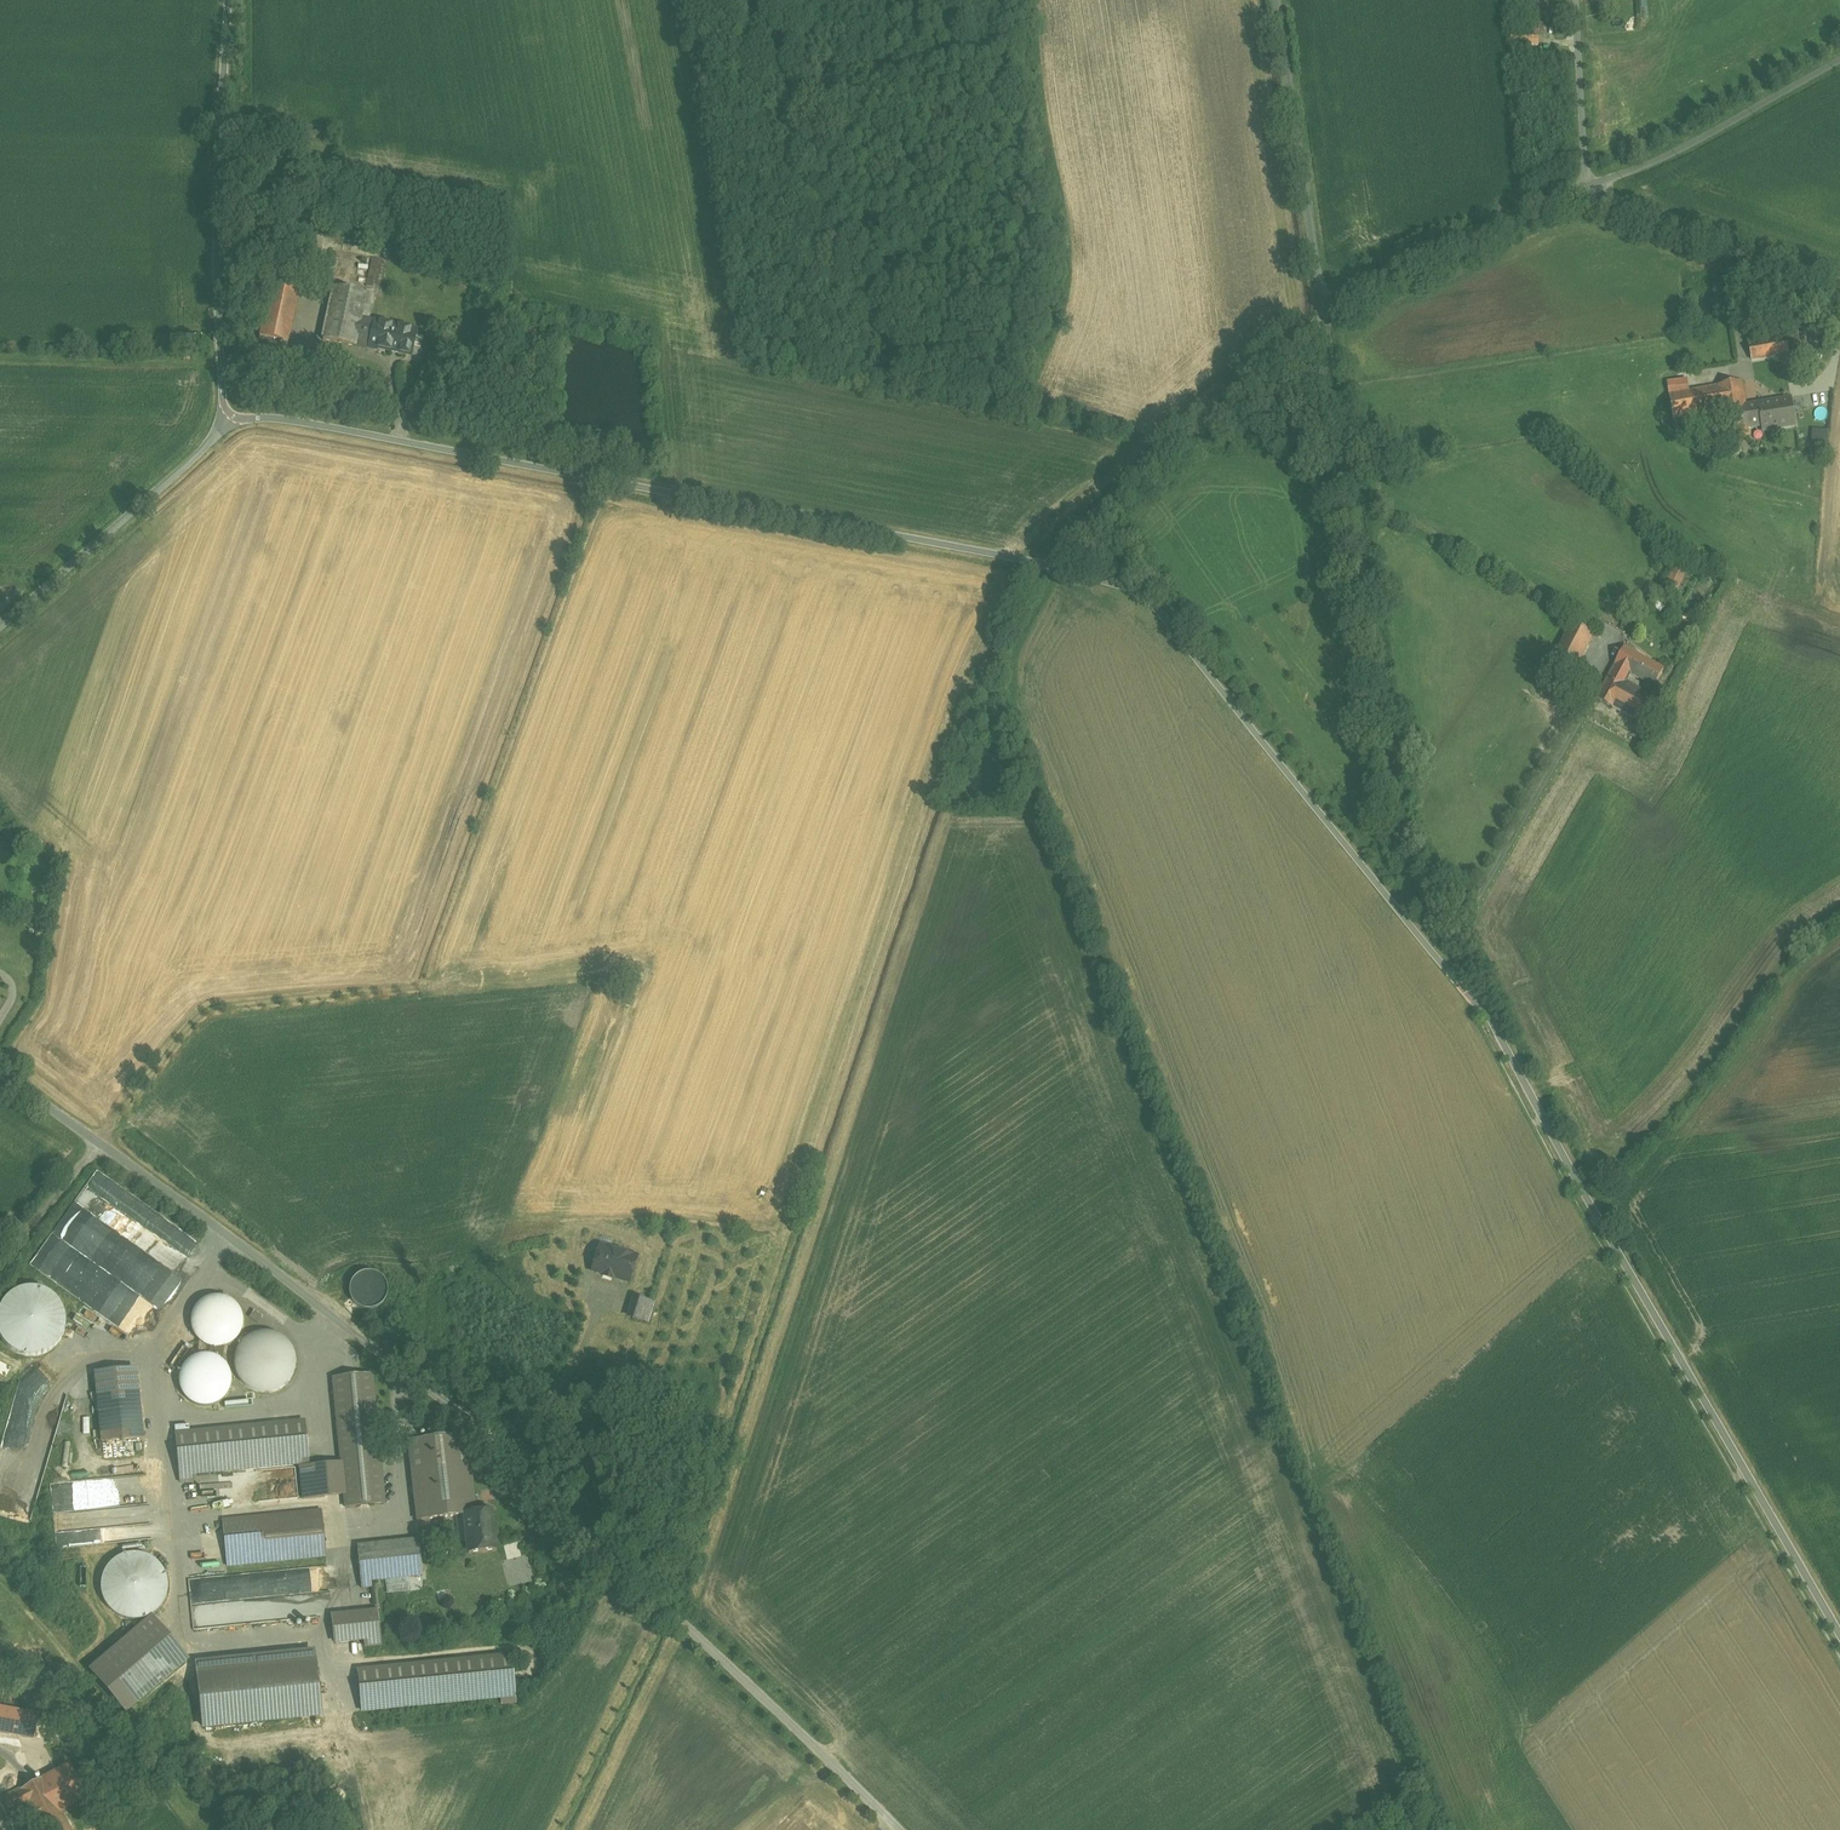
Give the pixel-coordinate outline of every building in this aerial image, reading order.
[(1539,36),(1510,36),(1510,45),(1539,46),(1539,36)] [(310,244),(300,244),(300,260),(310,260),(310,244)] [(367,285),(374,287),(382,259),(375,257),(367,285)] [(300,288),(272,282),(261,337),(288,343),(300,288)] [(374,296),(335,287),(324,340),(355,347),(356,341),(361,318),(369,320),(374,296)] [(369,320),(361,318),(356,341),(379,346),(379,348),(412,355),(418,330),(369,320)] [(1797,327),(1785,330),(1789,353),(1802,350),(1797,327)] [(1785,330),(1748,336),(1752,359),(1789,353),(1785,330)] [(182,335),(182,349),(206,349),(206,335),(182,335)] [(288,343),(261,337),(255,361),(283,367),(286,353),(288,343)] [(544,341),(525,337),(522,351),(549,356),(550,352),(542,351),(544,341)] [(301,356),(286,353),(283,367),(297,370),(301,356)] [(307,357),(301,356),(297,370),(303,371),(307,357)] [(1742,382),(1719,385),(1719,386),(1670,394),(1677,435),(1694,432),(1691,417),(1724,412),(1728,440),(1751,437),(1749,427),(1746,406),(1742,382)] [(1792,399),(1746,406),(1749,427),(1762,425),(1763,430),(1796,425),(1792,399)] [(1815,448),(1831,449),(1831,430),(1816,429),(1815,448)] [(1724,453),(1714,455),(1717,469),(1726,468),(1724,453)] [(1676,565),(1670,582),(1684,587),(1690,570),(1676,565)] [(1594,635),(1573,623),(1555,657),(1576,669),(1594,635)] [(1665,669),(1626,648),(1605,686),(1620,695),(1627,682),(1632,674),(1655,687),(1665,669)] [(1576,669),(1555,657),(1549,668),(1571,679),(1576,669)] [(1627,682),(1620,695),(1605,686),(1598,699),(1637,721),(1651,695),(1627,682)] [(95,1170),(34,1267),(62,1285),(82,1253),(126,1281),(133,1270),(127,1266),(129,1263),(125,1261),(130,1252),(135,1255),(140,1246),(126,1238),(137,1220),(140,1222),(144,1216),(145,1217),(152,1206),(95,1170)] [(637,1257),(600,1245),(593,1271),(630,1282),(637,1257)] [(363,1310),(392,1301),(383,1269),(354,1278),(363,1310)] [(2,1343),(10,1351),(20,1356),(31,1358),(42,1356),(53,1351),(61,1342),(66,1331),(66,1319),(63,1307),(56,1298),(46,1291),(34,1288),(22,1289),(11,1294),(3,1302),(0,1307),(0,1339),(2,1343)] [(226,1297),(221,1296),(217,1296),(212,1297),(208,1298),(205,1299),(202,1301),(200,1303),(198,1304),(197,1306),(195,1309),(193,1312),(192,1315),(192,1317),(191,1319),(191,1323),(192,1325),(192,1328),(193,1330),(194,1334),(195,1336),(197,1339),(200,1341),(202,1343),(205,1345),(208,1346),(211,1347),(215,1348),(219,1348),(223,1348),(226,1347),(229,1346),(231,1345),(234,1343),(236,1341),(237,1339),(238,1338),(240,1336),(241,1334),(242,1332),(243,1329),(243,1326),(244,1322),(243,1318),(243,1316),(242,1314),(241,1311),(239,1308),(237,1305),(235,1303),(233,1301),(231,1300),(228,1298),(226,1297)] [(654,1303),(639,1299),(636,1308),(651,1312),(654,1303)] [(263,1318),(255,1312),(251,1318),(259,1324),(263,1318)] [(269,1332),(265,1332),(260,1332),(256,1333),(252,1335),(249,1336),(247,1338),(245,1340),(242,1342),(241,1344),(240,1346),(238,1349),(237,1351),(236,1355),(235,1357),(235,1359),(235,1363),(235,1366),(235,1368),(236,1370),(237,1373),(238,1376),(240,1379),(243,1383),(245,1385),(247,1387),(250,1389),(253,1390),(258,1392),(262,1393),(267,1393),(272,1392),(275,1392),(277,1391),(279,1390),(282,1389),(284,1387),(287,1385),(289,1382),(292,1378),(294,1375),(295,1372),(296,1369),(296,1366),(296,1364),(296,1361),(296,1358),(296,1356),(295,1353),(294,1351),(293,1349),(292,1347),(291,1345),(290,1343),(288,1342),(286,1340),(285,1338),(282,1336),(279,1335),(277,1334),(274,1333),(269,1332)] [(200,1355),(197,1356),(194,1357),(191,1359),(188,1361),(186,1363),(185,1365),(183,1368),(182,1371),(181,1373),(180,1375),(180,1377),(180,1381),(180,1384),(180,1386),(181,1388),(181,1389),(182,1392),(184,1395),(186,1398),(188,1400),(191,1402),(194,1404),(196,1405),(199,1406),(203,1407),(207,1407),(211,1406),(214,1406),(217,1404),(221,1402),(224,1400),(226,1397),(229,1394),(230,1391),(231,1388),(232,1385),(232,1382),(232,1380),(232,1377),(231,1375),(231,1372),(230,1370),(228,1367),(226,1363),(224,1362),(222,1360),(220,1359),(217,1357),(214,1356),(210,1355),(205,1354),(200,1355)] [(136,1370),(96,1374),(103,1442),(143,1439),(136,1370)] [(372,1374),(334,1378),(342,1463),(345,1496),(346,1508),(385,1504),(372,1374)] [(305,1422),(176,1434),(181,1482),(194,1481),(194,1475),(309,1463),(305,1422)] [(467,1434),(406,1441),(415,1523),(462,1517),(462,1514),(476,1512),(467,1434)] [(342,1463),(298,1467),(301,1500),(345,1496),(342,1463)] [(34,1521),(38,1497),(0,1490),(0,1516),(34,1521)] [(476,1512),(462,1514),(462,1517),(466,1555),(497,1551),(493,1510),(476,1512)] [(322,1511),(223,1520),(228,1567),(327,1557),(322,1511)] [(74,1533),(76,1543),(110,1538),(109,1528),(74,1533)] [(419,1539),(358,1546),(362,1583),(423,1577),(419,1539)] [(145,1555),(141,1555),(137,1554),(132,1554),(127,1554),(123,1555),(119,1557),(115,1560),(112,1562),(110,1564),(108,1567),(105,1570),(103,1574),(102,1576),(102,1579),(101,1582),(101,1585),(101,1588),(101,1591),(101,1593),(102,1596),(103,1598),(104,1602),(106,1606),(110,1610),(112,1612),(114,1614),(116,1615),(118,1616),(121,1618),(124,1619),(127,1620),(132,1620),(136,1620),(140,1620),(143,1619),(146,1618),(149,1617),(152,1615),(154,1613),(157,1612),(158,1610),(160,1608),(163,1604),(165,1599),(166,1596),(167,1592),(167,1589),(167,1586),(167,1583),(166,1580),(166,1578),(165,1575),(164,1573),(162,1569),(159,1565),(156,1562),(154,1560),(151,1559),(149,1558),(147,1556),(145,1555)] [(292,1569),(190,1579),(195,1630),(270,1622),(269,1616),(278,1615),(277,1612),(287,1611),(287,1607),(279,1608),(279,1603),(273,1603),(273,1599),(295,1597),(292,1569)] [(377,1612),(333,1616),(336,1643),(380,1638),(377,1612)] [(190,1661),(151,1616),(88,1669),(126,1714),(190,1661)] [(315,1650),(195,1663),(202,1731),(322,1718),(315,1650)] [(358,1669),(362,1713),(515,1697),(511,1654),(358,1669)] [(0,1707),(0,1732),(35,1738),(39,1715),(0,1707)] [(88,1798),(69,1762),(41,1777),(42,1780),(45,1778),(56,1800),(62,1812),(88,1798)] [(0,1801),(0,1803),(11,1824),(33,1812),(56,1800),(45,1778),(42,1780),(0,1801)] [(33,1812),(39,1824),(42,1829),(71,1829),(62,1812),(56,1800),(33,1812)] [(11,1824),(14,1829),(28,1829),(39,1824),(33,1812),(11,1824)]
